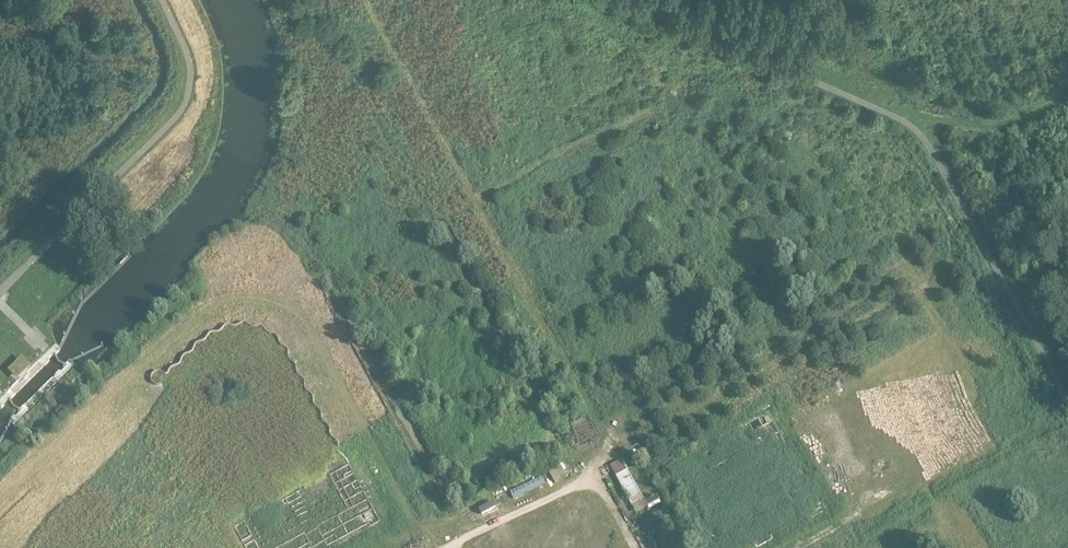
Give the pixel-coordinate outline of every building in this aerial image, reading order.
[(22,361),(12,370),(18,376),(28,367),(22,361)]
